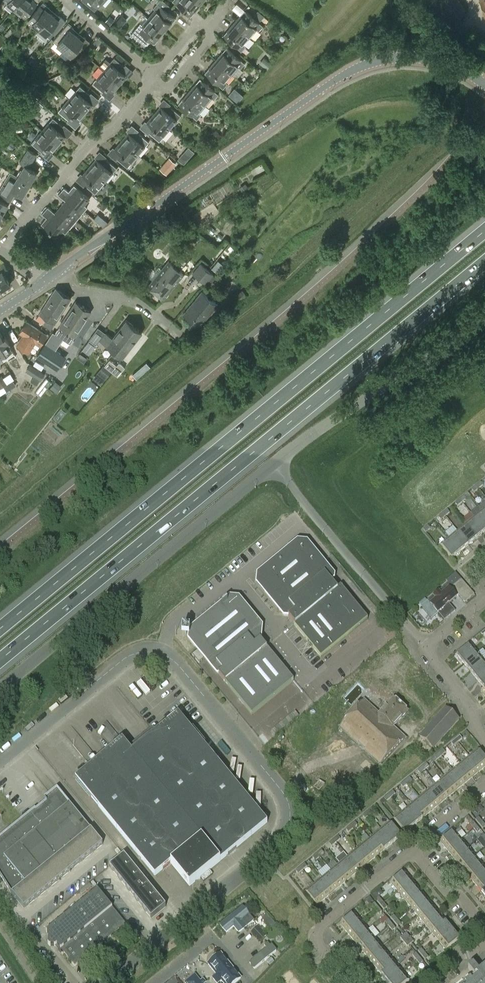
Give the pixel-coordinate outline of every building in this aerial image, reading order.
[(8,2),(4,6),(11,12),(14,8),(21,0),(5,0),(8,2)] [(25,17),(39,0),(21,0),(14,8),(25,17)] [(94,10),(97,5),(98,6),(103,0),(82,0),(94,10)] [(148,17),(165,31),(176,18),(168,12),(172,8),(163,0),(160,0),(157,3),(153,8),(154,9),(148,17)] [(172,1),(190,16),(201,4),(197,0),(172,0),(172,1)] [(445,8),(452,18),(465,9),(458,0),(434,0),(432,1),(440,12),(445,8)] [(39,29),(52,14),(47,10),(49,7),(43,2),(28,20),(39,29)] [(244,10),(233,23),(250,37),(256,29),(258,31),(262,26),(244,10)] [(264,16),(257,10),(254,15),(260,20),(264,16)] [(140,23),(131,34),(145,45),(149,40),(154,44),(165,31),(148,17),(144,13),(138,20),(142,24),(142,25),(140,23)] [(52,14),(39,29),(49,38),(64,20),(59,16),(57,18),(52,14)] [(110,15),(105,22),(109,25),(114,19),(110,15)] [(119,28),(123,24),(118,19),(114,24),(119,28)] [(64,50),(76,35),(72,31),(74,28),(68,23),(53,41),(64,50)] [(233,23),(222,36),(241,51),(245,46),(243,45),(250,37),(233,23)] [(76,35),(64,50),(75,59),(89,42),(84,37),(82,39),(76,35)] [(98,37),(94,42),(98,45),(102,41),(98,37)] [(225,48),(215,60),(231,74),(238,66),(240,68),(244,63),(225,48)] [(32,64),(36,58),(32,54),(27,60),(32,64)] [(99,66),(103,70),(119,84),(126,76),(120,71),(124,66),(114,58),(110,62),(106,58),(99,66)] [(272,64),(264,58),(259,64),(268,70),(272,64)] [(225,82),(231,74),(215,60),(204,72),(223,88),(227,84),(225,82)] [(119,84),(103,70),(92,83),(102,91),(106,87),(112,92),(119,84)] [(199,79),(188,91),(205,105),(211,98),(213,100),(218,94),(199,79)] [(79,86),(69,98),(85,112),(92,104),(86,99),(90,94),(79,86)] [(238,102),(243,94),(234,87),(228,94),(238,102)] [(42,94),(36,89),(32,94),(38,99),(42,94)] [(198,113),(205,105),(188,91),(177,104),(196,120),(201,115),(198,113)] [(78,120),(85,112),(69,98),(58,111),(68,120),(72,115),(78,120)] [(18,101),(14,106),(19,110),(23,105),(18,101)] [(153,114),(170,128),(180,116),(170,107),(166,112),(160,106),(153,114)] [(13,108),(7,114),(13,119),(18,112),(13,108)] [(170,128),(153,114),(146,123),(152,128),(149,133),(159,141),(170,128)] [(53,118),(42,130),(58,144),(65,136),(59,131),(63,126),(53,118)] [(51,152),(58,144),(42,130),(31,143),(41,152),(45,147),(51,152)] [(221,136),(216,130),(211,134),(217,140),(221,136)] [(121,141),(138,155),(148,142),(138,133),(134,138),(128,133),(121,141)] [(138,155),(121,141),(114,149),(121,154),(116,159),(126,168),(138,155)] [(17,175),(16,176),(29,184),(36,172),(27,167),(35,154),(25,149),(17,162),(23,165),(17,175)] [(178,159),(183,163),(188,158),(182,153),(178,159)] [(89,167),(105,181),(116,168),(106,159),(102,164),(96,159),(89,167)] [(105,181),(89,167),(82,175),(88,180),(84,185),(94,194),(105,181)] [(0,187),(0,193),(0,194),(0,196),(8,202),(14,191),(22,196),(29,184),(16,176),(17,175),(10,171),(0,187)] [(73,185),(68,192),(77,199),(72,205),(82,214),(87,208),(84,205),(89,199),(73,185)] [(144,188),(140,185),(136,189),(141,193),(144,188)] [(76,220),(82,214),(72,205),(77,199),(68,192),(65,195),(61,191),(58,195),(65,201),(60,207),(76,220)] [(103,213),(106,210),(101,205),(98,209),(103,213)] [(71,227),(76,220),(60,207),(55,213),(47,207),(44,210),(49,214),(46,218),(55,225),(61,218),(71,227)] [(55,225),(46,218),(40,224),(56,237),(61,231),(65,234),(71,227),(61,218),(55,225)] [(56,240),(52,236),(48,241),(52,245),(56,240)] [(170,261),(158,274),(173,287),(185,274),(170,261)] [(4,274),(9,271),(3,262),(0,264),(0,290),(10,283),(4,274)] [(212,268),(219,274),(224,267),(217,262),(212,268)] [(206,284),(214,274),(201,263),(193,273),(206,284)] [(163,298),(173,287),(158,274),(148,285),(163,298)] [(43,324),(63,293),(55,288),(35,319),(43,324)] [(216,304),(201,291),(182,314),(198,326),(216,304)] [(238,305),(247,297),(243,291),(233,299),(238,305)] [(70,298),(63,293),(43,324),(50,329),(70,298)] [(69,344),(90,312),(75,301),(51,338),(48,337),(36,356),(56,370),(65,357),(55,350),(62,339),(69,344)] [(105,332),(99,340),(114,351),(133,327),(125,320),(112,338),(105,332)] [(46,335),(27,322),(20,332),(24,335),(18,345),(27,351),(34,342),(39,345),(46,335)] [(133,327),(114,351),(121,358),(141,333),(133,327)] [(12,349),(8,343),(9,343),(5,336),(3,337),(0,333),(0,356),(12,349)] [(89,339),(82,349),(88,354),(96,344),(89,339)] [(87,357),(80,351),(77,356),(84,361),(87,357)] [(109,359),(104,365),(117,376),(124,367),(118,362),(116,365),(109,359)] [(45,375),(30,365),(26,372),(34,377),(31,382),(37,386),(40,380),(41,381),(45,375)] [(42,395),(51,380),(45,377),(36,392),(42,395)] [(17,386),(14,381),(4,387),(7,392),(17,386)] [(55,382),(50,387),(56,392),(61,387),(55,382)] [(482,511),(474,518),(484,531),(484,514),(482,511)] [(484,532),(484,531),(474,518),(466,525),(477,538),(484,532)] [(466,525),(457,532),(469,545),(477,538),(466,525)] [(460,552),(469,545),(457,532),(449,538),(460,552)] [(460,552),(449,538),(440,546),(451,559),(460,552)] [(325,568),(320,561),(306,544),(298,544),(260,576),(259,583),(278,606),(279,606),(279,611),(285,612),(288,616),(288,617),(294,624),(293,625),(321,658),(368,619),(341,586),(337,589),(324,573),(325,568)] [(448,583),(427,601),(438,613),(457,597),(458,595),(465,603),(474,595),(456,574),(446,582),(448,583)] [(294,681),(260,640),(256,635),(257,624),(237,600),(230,600),(192,632),(191,639),(198,647),(210,663),(216,663),(215,671),(252,715),(294,681)] [(464,664),(478,653),(472,646),(470,644),(457,656),(464,664)] [(197,651),(192,655),(199,664),(204,659),(197,651)] [(478,653),(464,664),(471,673),(484,661),(478,653)] [(484,661),(471,673),(477,681),(484,674),(484,662),(484,661)] [(391,671),(378,681),(390,695),(402,685),(391,671)] [(378,681),(369,689),(387,710),(396,703),(390,695),(378,681)] [(402,685),(390,695),(396,703),(400,707),(412,697),(402,685)] [(369,689),(360,696),(378,718),(387,710),(369,689)] [(360,696),(351,704),(368,725),(378,718),(360,696)] [(412,697),(400,707),(411,721),(424,711),(412,697)] [(396,703),(387,710),(402,729),(411,721),(400,707),(396,703)] [(351,704),(341,711),(359,733),(368,725),(351,704)] [(459,721),(458,720),(445,708),(420,737),(433,749),(459,721)] [(387,710),(378,718),(393,736),(402,729),(387,710)] [(341,711),(332,719),(350,741),(359,733),(341,711)] [(84,772),(75,779),(155,876),(171,864),(190,887),(220,862),(267,823),(178,714),(159,730),(155,734),(132,752),(129,749),(122,741),(91,766),(84,772)] [(378,718),(368,725),(384,744),(393,736),(378,718)] [(332,719),(323,727),(341,748),(350,741),(332,719)] [(368,725),(359,733),(374,752),(384,744),(368,725)] [(323,727),(313,734),(331,756),(341,748),(323,727)] [(359,733),(350,741),(365,759),(374,752),(359,733)] [(313,734),(304,742),(316,756),(322,764),(331,756),(313,734)] [(350,741),(341,748),(356,767),(365,759),(350,741)] [(304,742),(292,752),(303,766),(316,756),(304,742)] [(341,748),(331,756),(346,774),(356,767),(341,748)] [(481,771),(484,767),(484,758),(478,750),(469,757),(481,771)] [(316,756),(303,766),(313,778),(326,768),(322,764),(316,756)] [(331,756),(322,764),(326,768),(337,782),(346,774),(331,756)] [(461,764),(472,778),(481,771),(469,757),(461,764)] [(453,771),(464,785),(472,778),(461,764),(453,771)] [(326,768),(313,778),(325,792),(337,782),(326,768)] [(444,778),(456,792),(464,785),(453,771),(444,778)] [(436,785),(447,799),(456,792),(444,778),(436,785)] [(439,805),(447,799),(436,785),(428,792),(439,805)] [(430,812),(439,805),(428,792),(419,799),(430,812)] [(55,801),(50,805),(47,802),(36,811),(35,810),(0,839),(0,875),(11,892),(24,909),(103,845),(91,831),(75,811),(62,795),(55,801)] [(411,805),(422,819),(430,812),(419,799),(411,805)] [(402,812),(414,826),(422,819),(411,805),(402,812)] [(402,812),(394,819),(405,833),(414,826),(402,812)] [(392,844),(401,836),(390,823),(381,830),(392,844)] [(392,844),(381,830),(373,837),(384,851),(392,844)] [(447,851),(461,839),(454,831),(440,842),(447,851)] [(484,842),(484,841),(484,840),(484,837),(484,835),(477,841),(481,845),(484,842)] [(376,857),(384,851),(373,837),(364,844),(376,857)] [(461,839),(447,851),(454,859),(468,848),(461,839)] [(367,864),(376,857),(364,844),(356,851),(367,864)] [(475,856),(468,848),(454,859),(461,867),(475,856)] [(359,871),(367,864),(356,851),(348,857),(359,871)] [(124,856),(109,867),(118,878),(132,866),(124,856)] [(482,864),(475,856),(461,867),(468,876),(482,864)] [(351,878),(359,871),(348,857),(339,864),(351,878)] [(342,885),(351,878),(339,864),(331,871),(342,885)] [(468,876),(475,884),(484,876),(484,868),(482,864),(468,876)] [(132,866),(118,878),(126,888),(141,876),(132,866)] [(334,892),(342,885),(331,871),(322,878),(334,892)] [(398,892),(411,880),(404,872),(390,883),(398,892)] [(141,876),(126,888),(134,898),(149,886),(141,876)] [(475,884),(482,892),(484,890),(484,876),(475,884)] [(325,899),(334,892),(322,878),(314,885),(325,899)] [(411,880),(398,892),(404,900),(418,889),(411,880)] [(317,906),(325,899),(314,885),(305,892),(317,906)] [(149,886),(134,898),(143,909),(157,897),(149,886)] [(425,897),(418,889),(404,900),(411,908),(425,897)] [(98,890),(46,932),(50,937),(48,938),(48,944),(49,946),(55,947),(57,945),(75,967),(126,924),(98,890)] [(372,896),(376,901),(383,895),(379,890),(372,896)] [(157,897),(143,909),(151,919),(166,907),(157,897)] [(432,905),(425,897),(411,908),(418,917),(432,905)] [(439,914),(432,905),(418,917),(425,925),(439,914)] [(254,921),(242,907),(220,925),(226,933),(234,928),(238,934),(254,921)] [(340,924),(347,933),(361,922),(354,913),(340,924)] [(446,922),(439,914),(425,925),(432,933),(446,922)] [(276,925),(271,919),(265,924),(270,930),(276,925)] [(347,933),(354,941),(368,930),(361,922),(347,933)] [(453,930),(446,922),(432,933),(439,942),(453,930)] [(266,936),(258,927),(251,933),(259,942),(266,936)] [(368,930),(354,941),(361,950),(375,938),(368,930)] [(460,939),(453,930),(439,942),(446,950),(460,939)] [(361,950),(368,958),(381,947),(375,938),(361,950)] [(264,946),(266,949),(249,963),(250,965),(254,970),(277,951),(271,945),(270,946),(267,943),(264,946)] [(368,958),(375,966),(388,955),(381,947),(368,958)] [(241,978),(221,954),(208,964),(217,975),(213,978),(217,982),(218,982),(221,981),(223,982),(235,982),(241,978)] [(388,955),(375,966),(382,975),(395,964),(388,955)] [(483,968),(478,961),(468,969),(470,971),(474,976),(466,982),(484,982),(484,966),(483,968)] [(388,982),(389,982),(402,972),(395,964),(382,975),(388,982)] [(85,979),(88,982),(97,975),(94,971),(85,979)] [(389,982),(406,982),(409,981),(402,972),(389,982)]
